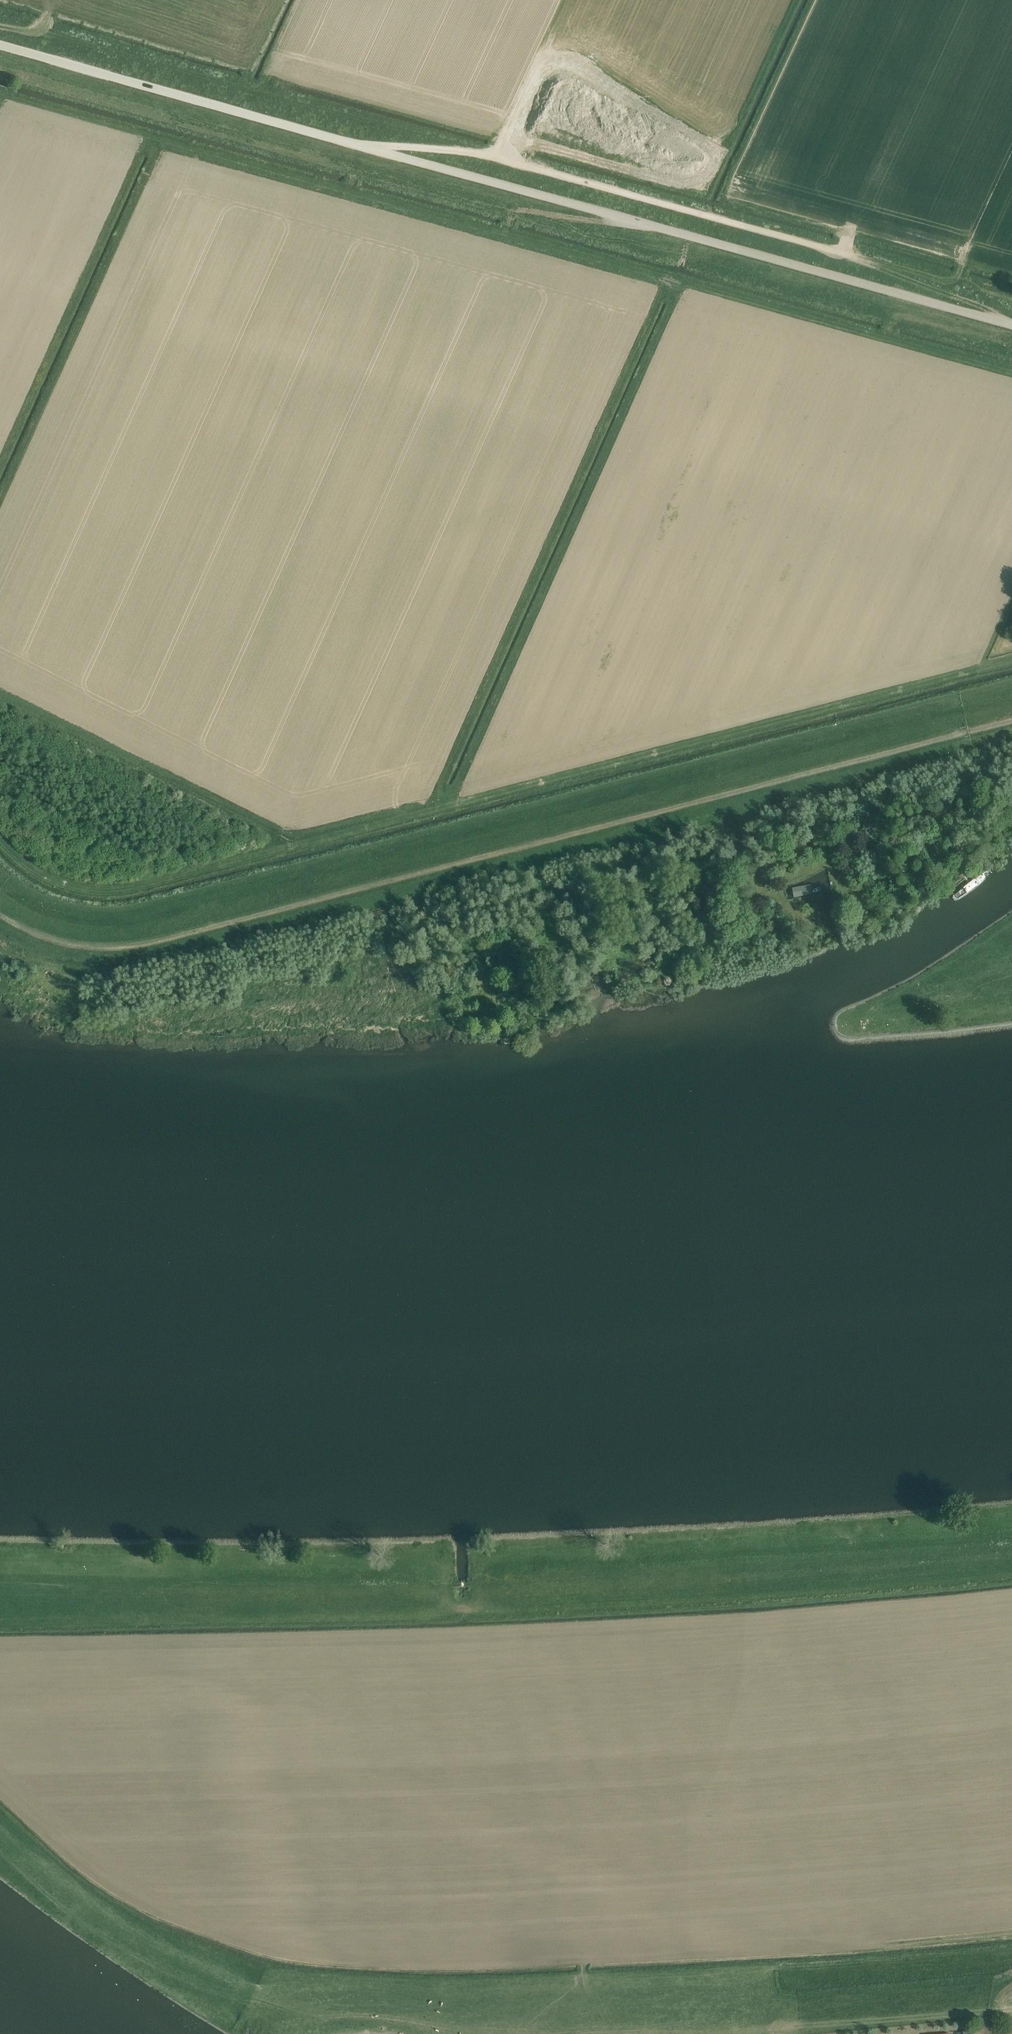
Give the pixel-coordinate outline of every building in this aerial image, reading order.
[(946,806),(938,808),(940,816),(948,814),(946,806)] [(959,806),(949,809),(951,816),(954,815),(956,822),(962,820),(960,812),(961,812),(959,806)] [(934,838),(924,840),(928,859),(937,857),(934,838)] [(811,885),(793,889),(794,898),(813,894),(811,885)] [(506,996),(505,987),(496,989),(497,997),(506,996)]
